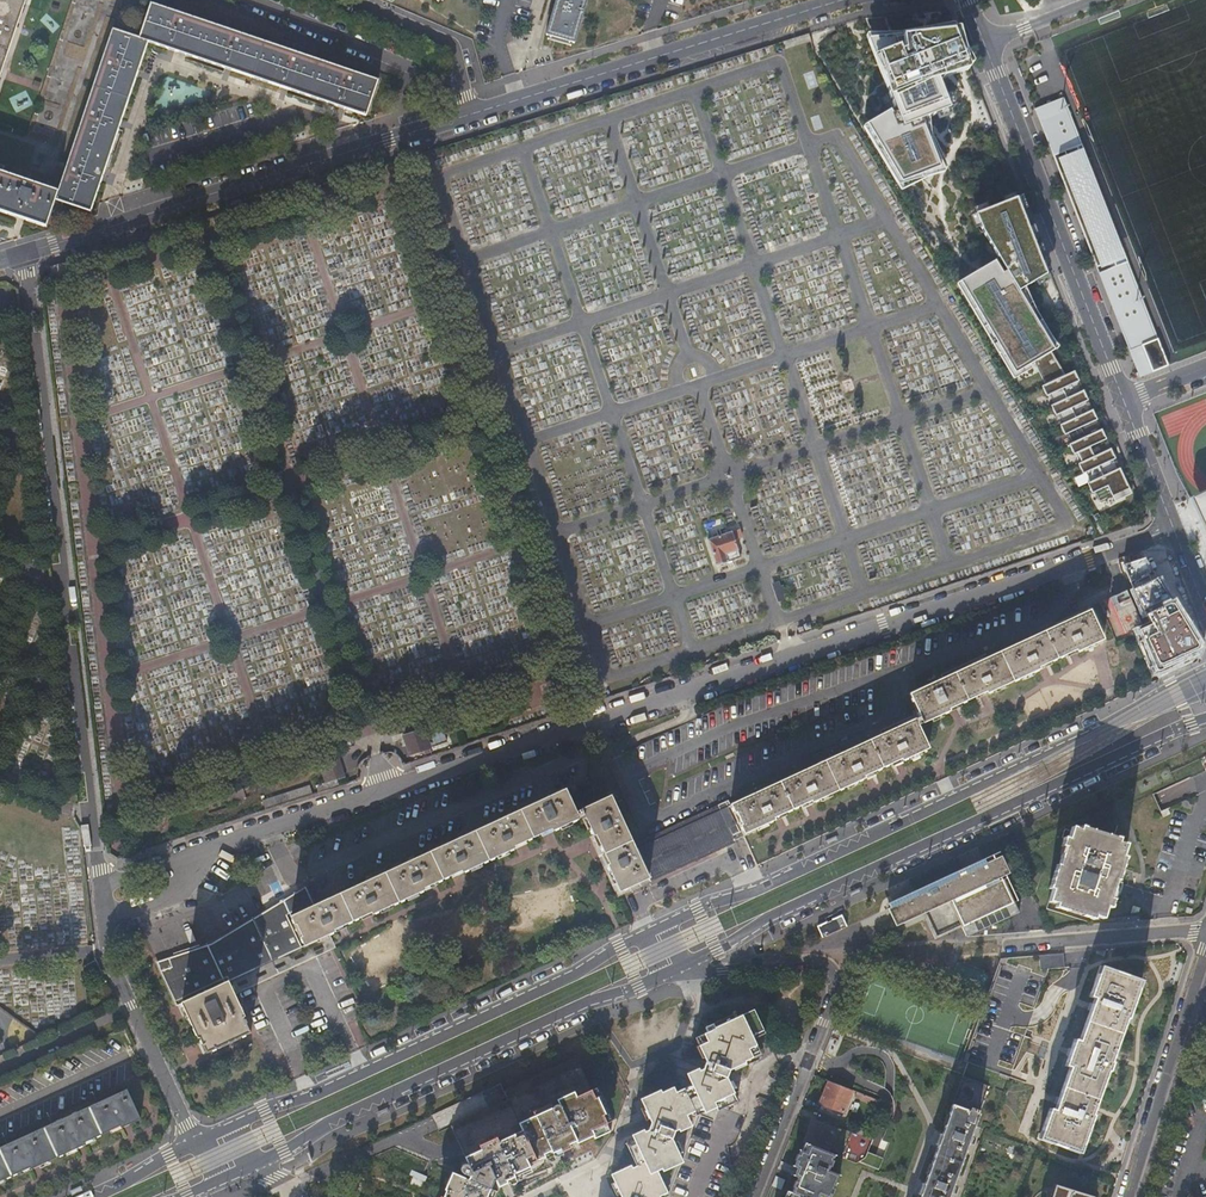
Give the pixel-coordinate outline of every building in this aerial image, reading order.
[(25,0),(0,0),(0,76),(25,0)] [(575,43),(588,0),(556,0),(546,34),(575,43)] [(46,226),(55,200),(90,211),(146,41),(364,115),(376,80),(150,3),(138,38),(113,30),(59,191),(58,191),(3,172),(5,166),(0,164),(0,211),(46,226)] [(59,191),(113,30),(111,29),(58,191),(59,191)] [(891,109),(868,136),(898,185),(936,171),(917,124),(944,114),(934,75),(940,72),(942,75),(965,64),(952,32),(874,40),(892,87),(888,88),(897,112),(894,113),(891,109)] [(1035,110),(1140,378),(1168,367),(1064,99),(1035,110)] [(843,128),(854,124),(845,109),(837,112),(843,128)] [(1127,490),(1118,471),(1120,469),(1116,462),(1114,463),(1109,451),(1111,450),(1107,442),(1105,443),(1100,432),(1102,431),(1098,422),(1096,424),(1091,412),(1093,411),(1090,403),(1087,404),(1082,393),(1084,392),(1081,383),(1078,384),(1073,373),(1067,376),(1052,351),(1056,349),(1021,291),(1047,276),(1017,199),(981,214),(983,234),(1007,273),(1001,277),(993,264),(958,285),(1013,378),(1036,364),(1038,367),(1037,368),(1047,387),(1044,389),(1048,399),(1052,397),(1057,407),(1053,408),(1057,419),(1061,417),(1065,426),(1061,428),(1066,438),(1070,437),(1074,446),(1070,448),(1075,458),(1079,456),(1083,465),(1079,467),(1084,477),(1088,476),(1092,485),(1088,487),(1093,497),(1097,495),(1101,505),(1127,490)] [(42,276),(43,288),(53,287),(52,275),(42,276)] [(1192,497),(1205,527),(1205,491),(1192,497)] [(732,531),(708,539),(717,565),(741,557),(732,531)] [(772,583),(777,601),(784,599),(778,581),(772,583)] [(733,837),(734,840),(756,830),(755,829),(775,820),(774,819),(811,802),(811,803),(865,778),(864,776),(893,763),(901,759),(902,760),(928,748),(918,725),(950,710),(949,708),(986,691),(987,693),(1040,668),(1039,666),(1075,649),(1076,651),(1102,639),(1089,609),(909,693),(920,716),(854,746),(730,804),(729,801),(718,806),(720,809),(733,837)] [(447,742),(441,724),(404,736),(411,754),(418,751),(420,755),(426,753),(426,752),(431,750),(430,748),(447,742)] [(321,792),(340,785),(338,778),(346,775),(340,757),(323,762),(330,781),(319,784),(321,792)] [(289,793),(292,801),(316,793),(313,785),(289,793)] [(232,803),(249,797),(246,787),(228,793),(232,803)] [(720,809),(648,843),(636,848),(611,796),(576,812),(565,790),(478,829),(347,890),(315,905),(306,887),(212,943),(157,961),(177,1005),(182,1002),(198,1037),(200,1037),(207,1052),(218,1047),(217,1045),(239,1035),(240,1037),(250,1032),(243,1017),(245,1016),(229,981),(336,932),(336,930),(373,913),(374,914),(427,890),(426,888),(462,871),(463,873),(509,852),(516,848),(515,847),(552,830),(553,832),(585,817),(594,835),(591,836),(618,895),(724,846),(722,842),(733,837),(720,809)] [(266,800),(269,809),(292,801),(289,793),(266,800)] [(1112,898),(1117,879),(1116,879),(1121,854),(1118,853),(1121,841),(1113,840),(1114,836),(1074,827),(1073,830),(1066,829),(1063,841),(1058,840),(1056,848),(1058,849),(1054,868),(1052,867),(1047,892),(1050,893),(1047,904),(1055,906),(1055,910),(1093,919),(1094,915),(1102,917),(1105,906),(1110,907),(1112,898)] [(886,905),(887,908),(997,857),(1004,872),(1008,871),(999,852),(886,905)] [(997,857),(887,908),(895,923),(949,898),(951,901),(963,927),(1011,905),(1018,902),(1004,872),(997,857)] [(1121,880),(1117,879),(1112,898),(1117,899),(1121,880)] [(949,898),(895,923),(896,926),(951,901),(949,898)] [(963,927),(968,936),(1016,915),(1011,905),(963,927)] [(1050,1108),(1047,1115),(1039,1138),(1080,1152),(1094,1114),(1092,1114),(1108,1070),(1109,1070),(1112,1062),(1111,1061),(1127,1018),(1128,1018),(1142,980),(1101,966),(1090,996),(1094,997),(1079,1040),(1075,1039),(1065,1065),(1070,1066),(1055,1110),(1050,1108)] [(635,1160),(636,1164),(632,1166),(631,1164),(611,1173),(622,1196),(661,1196),(665,1195),(667,1190),(658,1171),(662,1169),(664,1172),(676,1166),(681,1155),(673,1139),(677,1130),(693,1123),(689,1114),(717,1101),(720,1109),(740,1100),(728,1076),(731,1069),(745,1062),(745,1061),(760,1054),(753,1038),(765,1033),(754,1009),(735,1017),(733,1014),(705,1027),(708,1032),(696,1038),(699,1046),(696,1047),(702,1059),(705,1058),(706,1062),(704,1069),(700,1070),(699,1067),(686,1073),(691,1084),(676,1092),(673,1086),(662,1091),(660,1089),(640,1098),(651,1122),(649,1129),(646,1131),(644,1128),(631,1134),(634,1139),(627,1143),(635,1160)] [(444,1196),(489,1196),(492,1190),(496,1192),(500,1183),(499,1182),(529,1168),(527,1163),(536,1159),(535,1157),(551,1149),(552,1152),(568,1144),(567,1143),(575,1140),(577,1143),(593,1135),(595,1138),(610,1131),(606,1123),(613,1120),(604,1098),(623,1090),(602,1046),(504,1092),(508,1100),(450,1127),(468,1164),(467,1165),(463,1165),(462,1165),(461,1166),(460,1167),(460,1168),(459,1170),(460,1171),(461,1172),(462,1173),(469,1177),(468,1180),(452,1173),(445,1189),(447,1190),(444,1196)] [(962,1076),(944,1127),(919,1196),(949,1196),(979,1114),(978,1113),(988,1085),(962,1076)] [(854,1090),(829,1080),(820,1103),(844,1113),(854,1090)] [(31,1167),(32,1169),(85,1144),(84,1142),(121,1125),(122,1127),(141,1118),(127,1088),(0,1147),(0,1181),(31,1167)] [(855,1095),(878,1104),(879,1100),(857,1091),(855,1095)] [(804,1142),(805,1142),(829,1152),(838,1129),(813,1120),(804,1142)] [(805,1142),(802,1150),(800,1149),(798,1154),(797,1154),(795,1160),(796,1161),(794,1166),(797,1167),(794,1176),(798,1177),(796,1181),(795,1181),(792,1188),(794,1188),(792,1192),(788,1190),(785,1196),(826,1196),(827,1196),(830,1196),(832,1194),(833,1195),(836,1188),(834,1188),(840,1174),(830,1170),(831,1167),(833,1167),(835,1160),(834,1159),(836,1154),(829,1152),(805,1142)] [(1094,1196),(1055,1184),(1051,1196),(1094,1196)]
